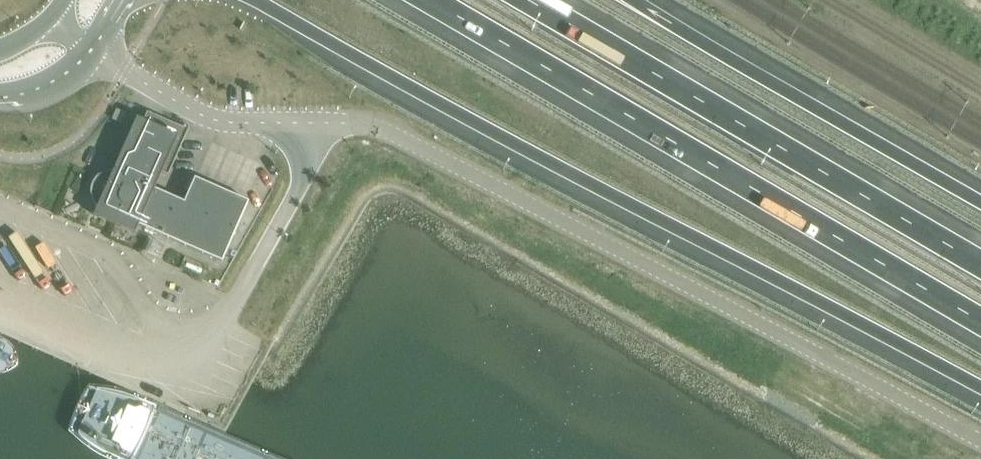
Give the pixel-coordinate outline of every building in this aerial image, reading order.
[(121,124),(125,115),(116,110),(112,120),(121,124)] [(136,119),(112,172),(110,172),(107,172),(104,173),(101,174),(99,175),(96,177),(94,179),(93,181),(91,184),(90,187),(90,189),(90,192),(90,195),(90,198),(91,201),(93,203),(95,205),(97,207),(93,217),(134,235),(138,226),(221,263),(224,257),(248,202),(225,192),(194,178),(183,202),(153,189),(160,173),(168,177),(188,129),(185,125),(183,129),(146,113),(142,122),(136,119)]
